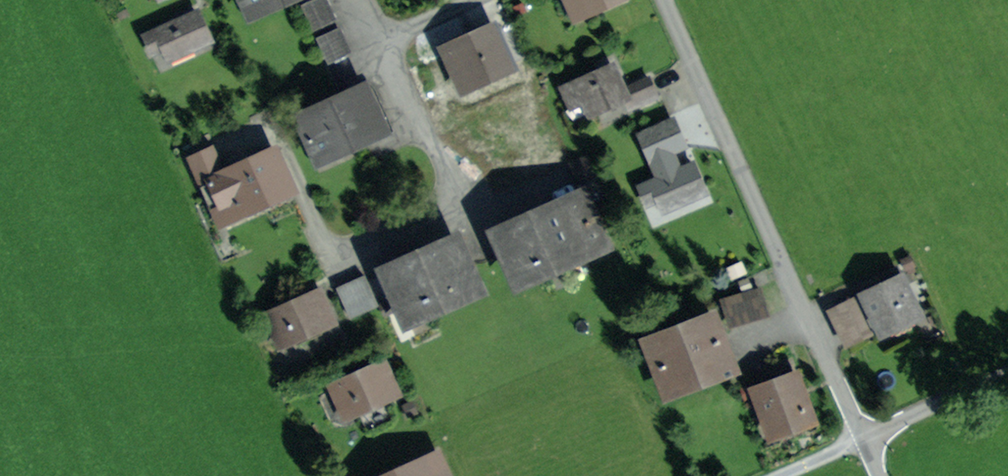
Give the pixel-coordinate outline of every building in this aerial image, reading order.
[(253,11),(277,0),(248,0),(253,11)] [(326,0),(314,0),(304,5),(315,30),(335,21),(326,0)] [(575,19),(618,0),(567,0),(575,19)] [(198,13),(146,37),(153,53),(164,48),(168,57),(194,45),(196,48),(211,41),(198,13)] [(350,54),(339,29),(318,37),(330,63),(350,54)] [(493,32),(450,52),(465,86),(509,67),(493,32)] [(630,110),(659,97),(650,79),(623,91),(612,68),(565,90),(568,97),(582,90),(592,113),(625,98),(630,110)] [(305,120),(321,157),(391,125),(381,104),(371,108),(364,93),(305,120)] [(673,121),(641,135),(653,161),(685,147),(673,121)] [(187,159),(218,226),(292,192),(274,151),(226,173),(213,147),(187,159)] [(588,159),(572,165),(580,184),(595,177),(588,159)] [(641,188),(649,204),(659,200),(663,209),(690,198),(691,201),(706,194),(694,165),(641,188)] [(584,198),(498,236),(517,278),(585,249),(589,257),(607,249),(584,198)] [(387,274),(406,317),(476,286),(457,243),(387,274)] [(896,271),(864,287),(868,296),(867,297),(884,333),(920,315),(903,280),(901,280),(896,271)] [(367,278),(353,284),(365,312),(379,306),(367,278)] [(353,284),(339,291),(352,318),(365,312),(353,284)] [(760,290),(722,301),(728,320),(766,309),(760,290)] [(319,294),(269,317),(282,345),(332,322),(319,294)] [(835,311),(850,342),(868,333),(853,302),(835,311)] [(713,322),(651,347),(668,390),(687,383),(689,388),(712,379),(710,374),(730,366),(713,322)] [(384,366),(334,388),(347,417),(359,411),(362,418),(388,407),(385,400),(397,394),(384,366)] [(775,385),(759,391),(774,434),(809,421),(790,367),(770,374),(775,385)] [(401,475),(445,475),(437,460),(401,475)]
